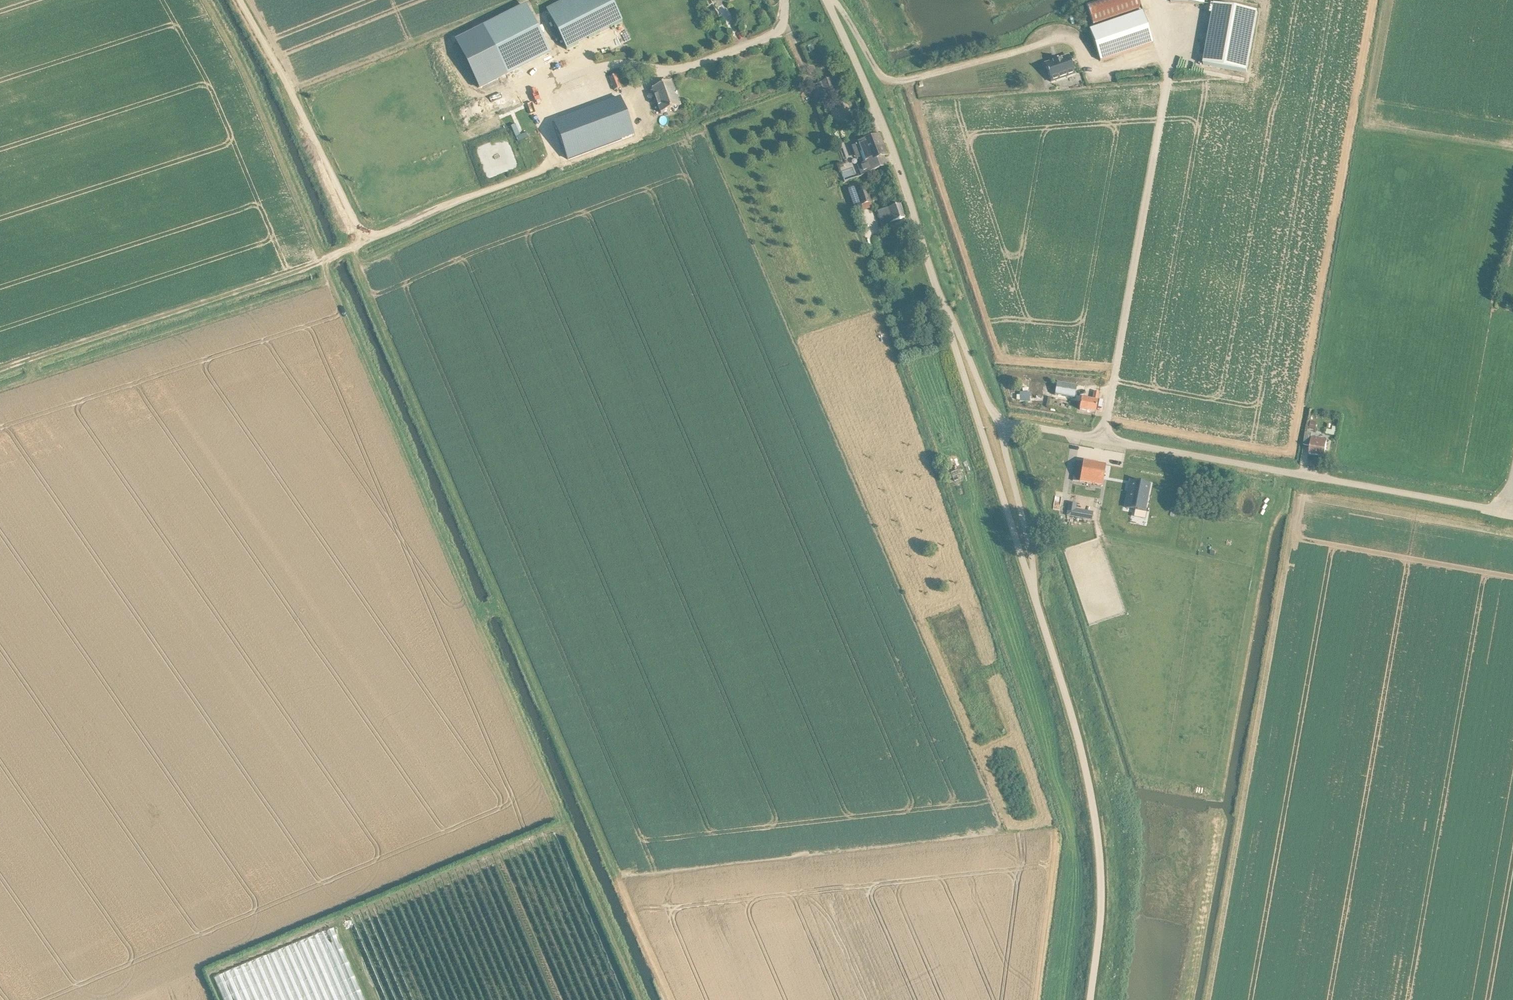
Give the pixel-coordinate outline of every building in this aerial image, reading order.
[(622,22),(611,0),(567,0),(547,10),(567,50),(622,22)] [(1142,10),(1139,0),(1096,0),(1086,3),(1094,26),(1142,10)] [(1247,73),(1258,13),(1214,5),(1204,65),(1247,73)] [(506,73),(548,51),(526,6),(483,28),(506,73)] [(1100,61),(1153,43),(1142,12),(1090,30),(1100,61)] [(1051,82),(1075,74),(1069,56),(1045,65),(1051,82)] [(615,91),(621,88),(616,75),(610,77),(615,91)] [(815,100),(817,99),(838,90),(833,78),(810,88),(815,100)] [(678,108),(680,107),(672,82),(652,89),(661,114),(672,110),(674,112),(677,111),(678,108)] [(608,102),(554,122),(568,160),(622,140),(634,135),(620,98),(608,102)] [(862,175),(877,169),(887,166),(883,157),(887,155),(879,135),(870,139),(859,143),(866,163),(858,166),(862,175)] [(856,159),(862,157),(857,145),(852,147),(856,159)] [(857,194),(855,187),(848,189),(857,213),(873,208),(871,202),(872,202),(868,190),(857,194)] [(882,225),(886,224),(905,218),(900,204),(887,209),(877,212),(882,225)] [(1075,398),(1077,386),(1057,383),(1055,395),(1075,398)] [(1095,413),(1099,393),(1094,392),(1093,401),(1082,399),(1080,410),(1095,413)] [(1336,436),(1338,428),(1333,427),(1332,430),(1326,430),(1326,434),(1331,435),(1336,436)] [(1325,456),(1326,446),(1327,439),(1311,436),(1312,434),(1306,433),(1305,436),(1304,446),(1310,447),(1309,454),(1325,456)] [(1106,465),(1083,461),(1083,463),(1076,461),(1073,481),(1102,486),(1106,465)] [(1149,485),(1131,482),(1126,509),(1144,512),(1149,485)] [(1098,513),(1102,490),(1079,486),(1075,509),(1098,513)]
